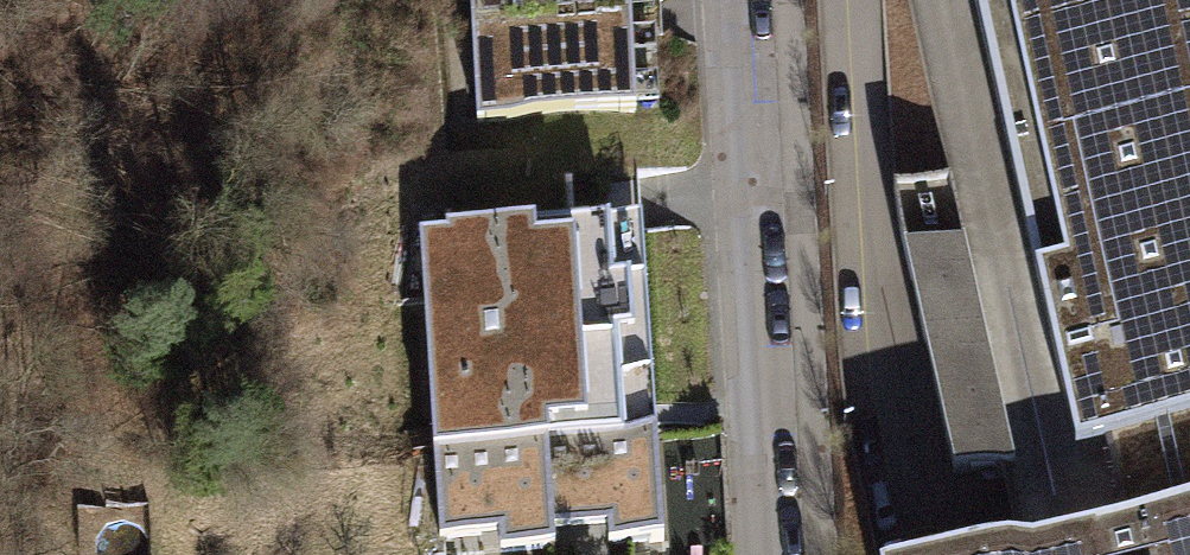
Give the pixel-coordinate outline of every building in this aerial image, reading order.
[(480,118),(639,115),(633,0),(472,0),(480,118)] [(1077,446),(1106,440),(1115,481),(1123,517),(1063,531),(953,554),(1189,554),(1189,0),(978,0),(1077,446)] [(946,177),(885,192),(955,476),(1016,461),(946,177)] [(552,440),(629,436),(624,332),(639,331),(637,283),(622,284),(620,234),(427,243),(437,445),(552,440)] [(667,547),(660,433),(629,436),(552,440),(558,536),(614,533),(615,550),(667,547)] [(552,440),(437,445),(441,542),(503,539),(504,554),(543,554),(558,554),(558,536),(552,440)]
